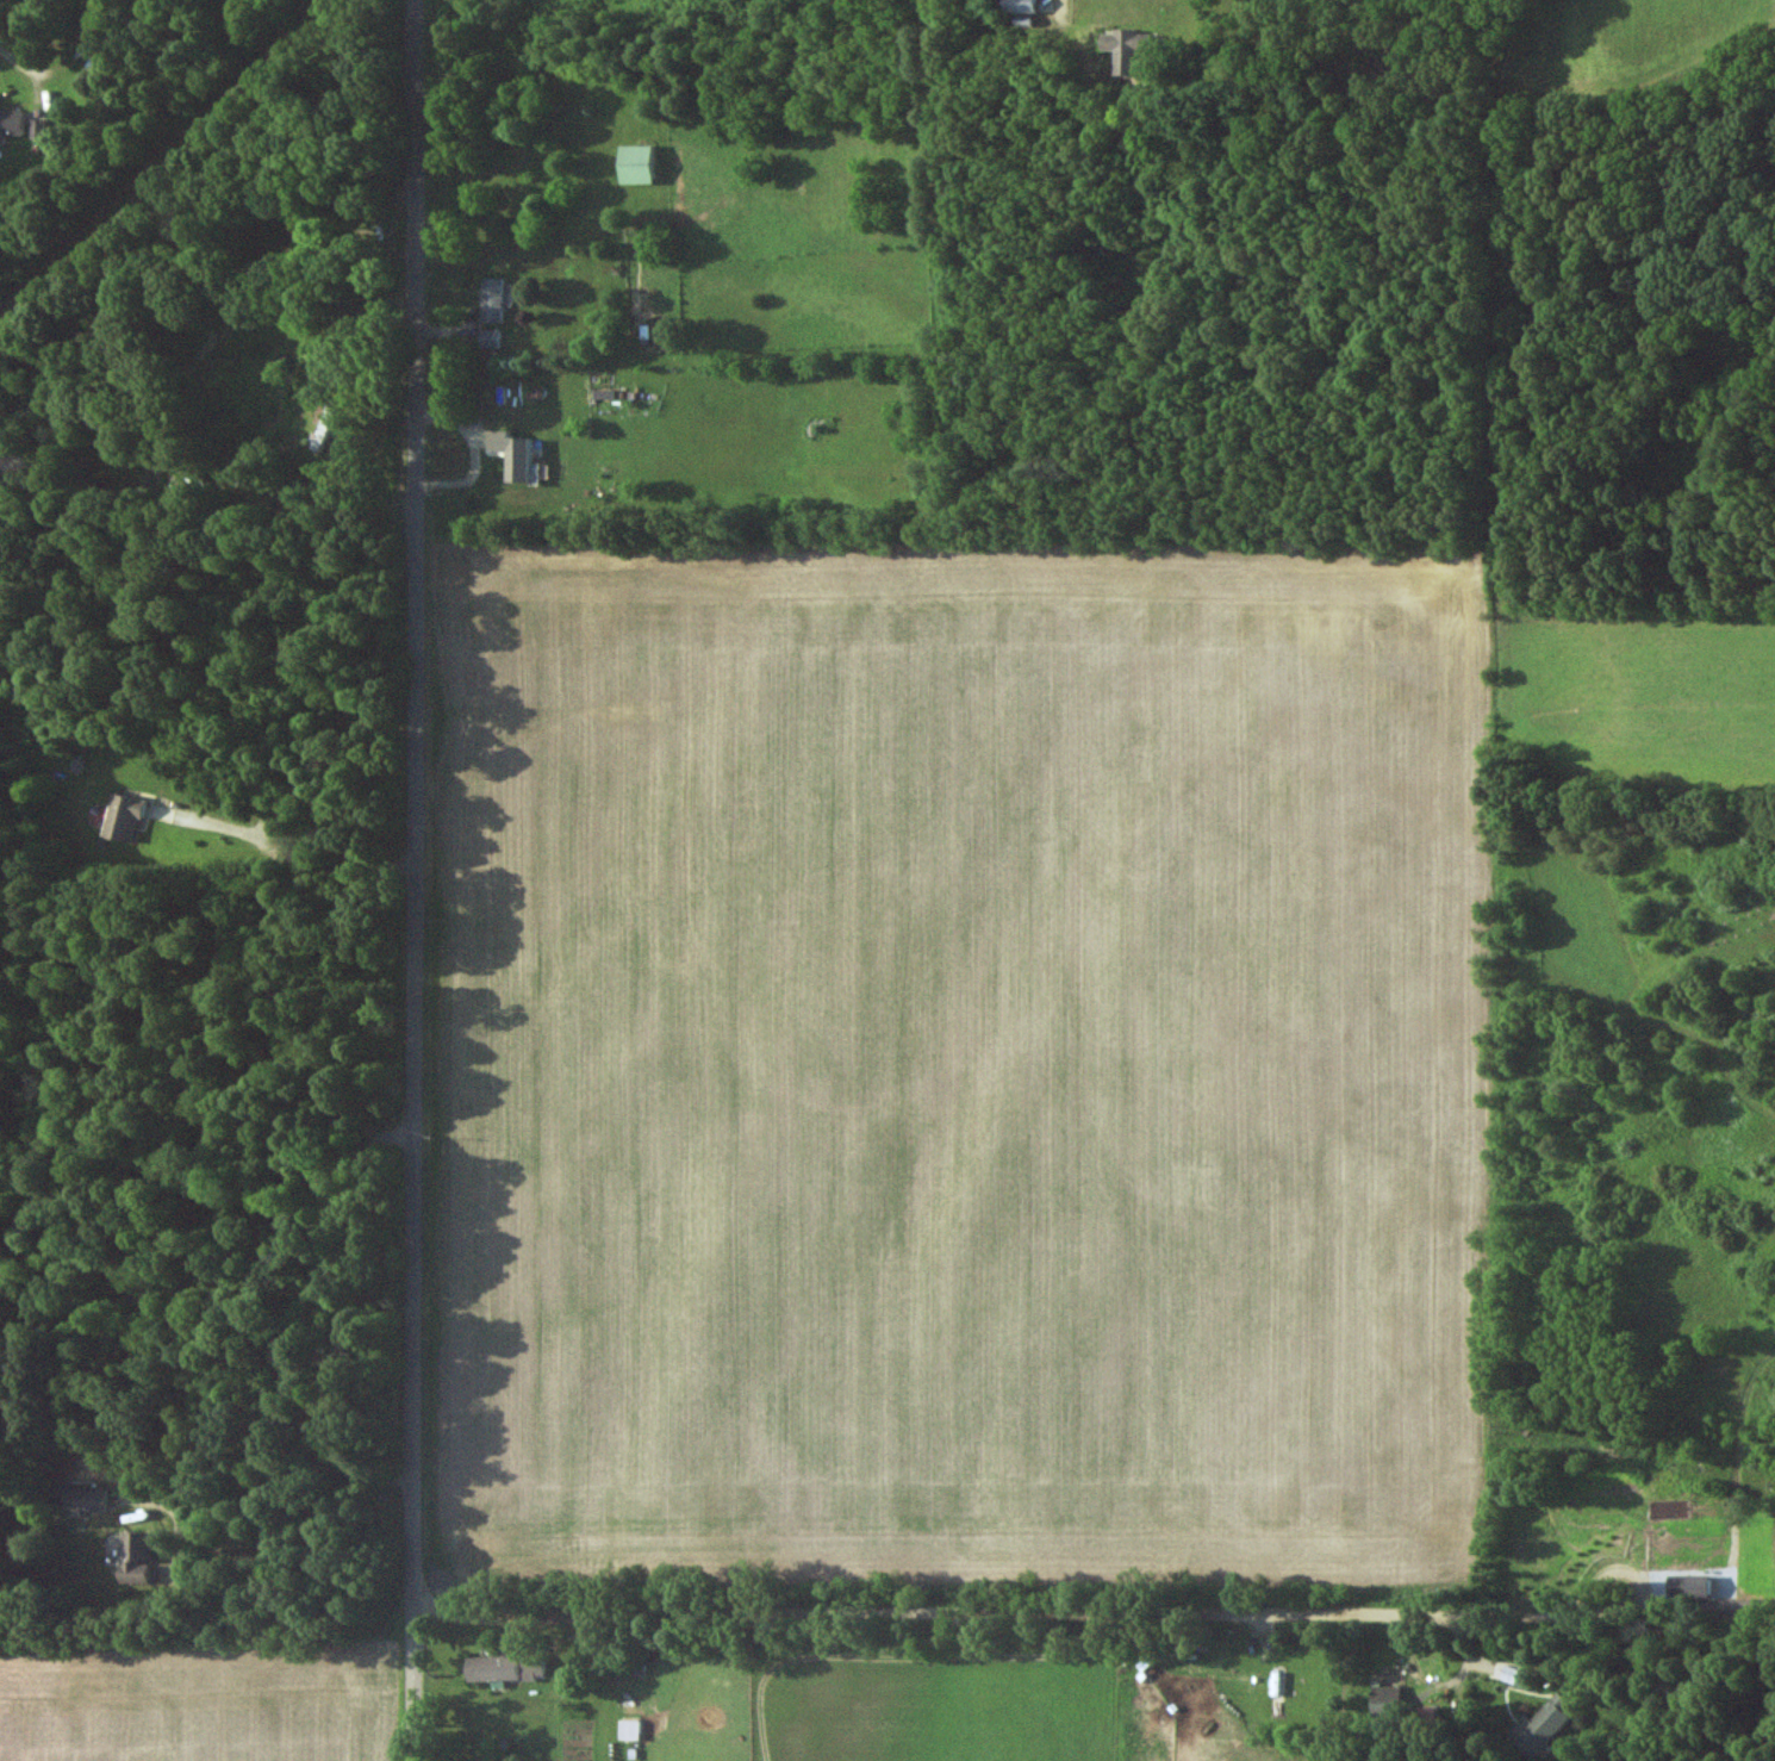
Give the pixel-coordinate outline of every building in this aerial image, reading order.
[(1006,14),(1036,14),(1036,0),(1006,0),(1006,14)] [(1139,51),(1153,51),(1153,32),(1106,33),(1106,52),(1115,52),(1115,76),(1139,76),(1139,51)] [(20,110),(0,110),(0,135),(20,135),(20,110)] [(618,185),(650,185),(650,146),(618,146),(618,185)] [(502,324),(502,279),(481,279),(481,324),(502,324)] [(478,350),(499,350),(499,330),(478,330),(478,350)] [(506,443),(506,387),(494,387),(494,443),(506,443)] [(323,453),(335,409),(319,404),(306,448),(323,453)] [(111,795),(102,839),(135,845),(143,801),(111,795)] [(1774,1463),(1774,1446),(1757,1446),(1757,1463),(1774,1463)] [(65,1513),(105,1513),(105,1489),(65,1489),(65,1513)] [(152,1534),(118,1534),(118,1585),(152,1585),(152,1534)] [(1710,1576),(1670,1576),(1670,1599),(1710,1599),(1710,1576)] [(543,1681),(542,1655),(461,1657),(462,1683),(543,1681)] [(643,1677),(642,1658),(625,1659),(626,1678),(643,1677)] [(1370,1717),(1387,1717),(1387,1721),(1399,1721),(1399,1687),(1370,1687),(1370,1717)] [(1570,1704),(1556,1691),(1510,1738),(1530,1758),(1571,1718),(1564,1710),(1570,1704)] [(616,1741),(638,1741),(638,1721),(616,1721),(616,1741)]
